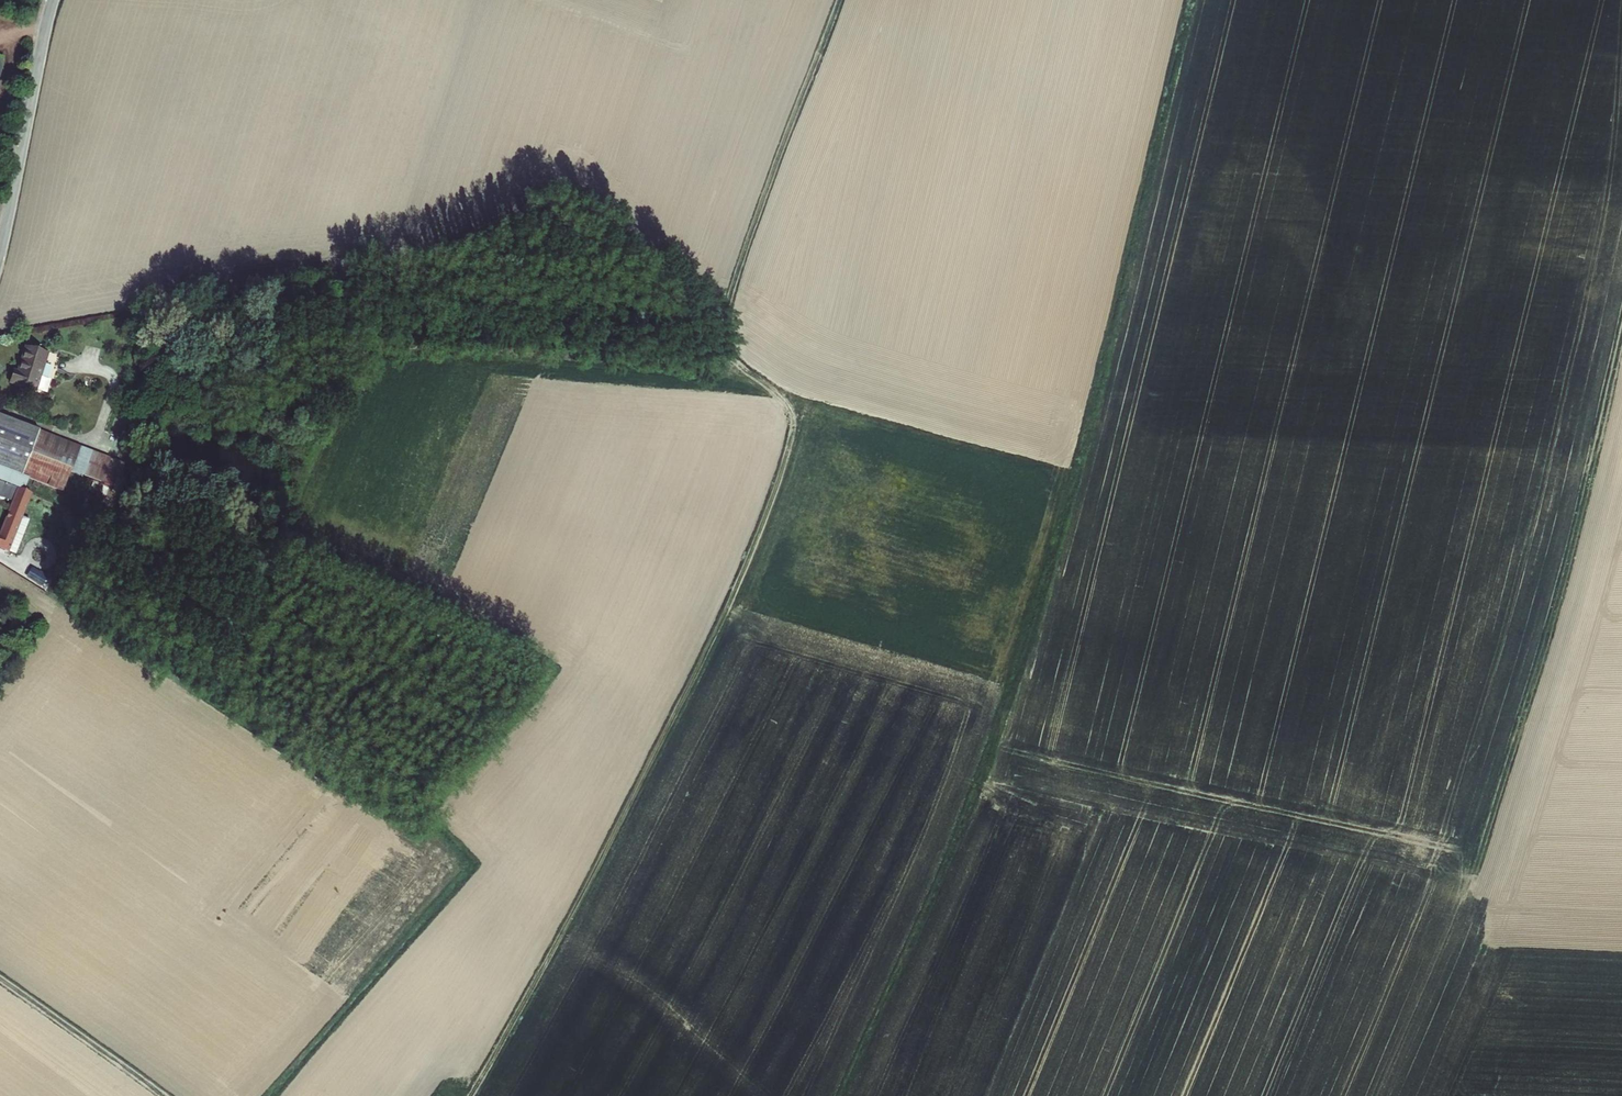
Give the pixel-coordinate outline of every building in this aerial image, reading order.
[(13,385),(36,391),(48,353),(28,347),(21,372),(15,371),(13,385)] [(0,416),(0,466),(61,488),(68,468),(81,472),(90,448),(25,425),(0,416)] [(123,436),(124,429),(111,427),(109,433),(123,436)] [(0,481),(0,495),(15,500),(1,535),(0,535),(0,547),(10,550),(30,493),(0,481)] [(41,587),(47,577),(33,568),(26,577),(41,587)]
